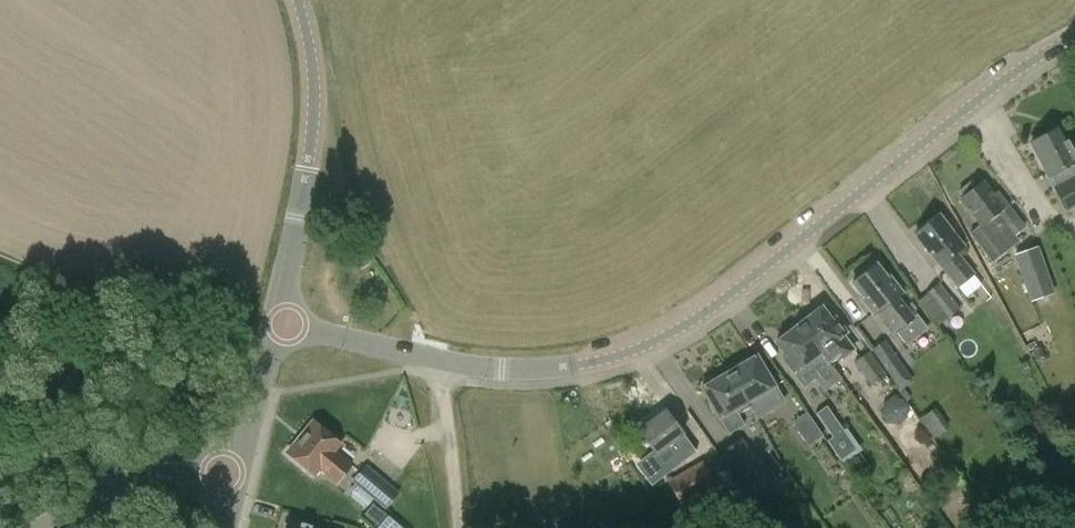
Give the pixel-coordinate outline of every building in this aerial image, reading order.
[(1030,142),(1048,175),(1051,174),(1058,186),(1054,188),(1067,211),(1074,206),(1074,154),(1070,145),(1068,146),(1058,127),(1030,142)] [(991,263),(1019,241),(1010,229),(1016,224),(1007,211),(1011,208),(998,192),(993,195),(983,181),(975,187),(971,182),(958,191),(963,197),(960,199),(980,224),(968,233),(991,263)] [(966,297),(981,285),(973,274),(955,251),(962,245),(939,214),(914,234),(955,288),(957,286),(966,297)] [(1054,293),(1038,248),(1017,255),(1033,301),(1054,293)] [(928,329),(917,315),(915,316),(898,294),(902,291),(889,276),(887,278),(875,264),(852,283),(863,297),(861,299),(874,315),(878,311),(907,346),(928,329)] [(959,309),(938,283),(925,293),(946,319),(959,309)] [(819,306),(797,324),(829,363),(833,369),(856,351),(843,334),(846,332),(833,316),(830,319),(819,306)] [(840,378),(829,363),(797,324),(775,340),(785,354),(781,357),(791,371),(792,370),(800,379),(804,384),(813,377),(823,391),(840,378)] [(884,341),(871,350),(899,389),(912,380),(884,341)] [(1039,347),(1031,351),(1036,361),(1044,357),(1039,347)] [(870,384),(885,374),(869,351),(853,362),(870,384)] [(755,355),(728,371),(750,408),(757,420),(773,410),(772,409),(783,402),(755,355)] [(738,415),(749,408),(750,408),(728,371),(700,388),(728,435),(744,425),(738,415)] [(889,421),(899,422),(907,416),(908,406),(902,398),(892,397),(884,403),(883,413),(889,421)] [(841,461),(857,450),(827,407),(816,414),(833,438),(828,441),(841,461)] [(933,436),(947,427),(934,408),(920,417),(933,436)] [(664,411),(639,430),(666,464),(691,445),(686,439),(664,411)] [(807,415),(794,424),(809,446),(822,437),(807,415)] [(313,421),(287,453),(316,476),(321,470),(337,483),(351,466),(333,452),(340,444),(313,421)] [(772,482),(741,439),(723,451),(754,495),(772,482)] [(666,481),(680,506),(716,485),(701,460),(666,481)] [(400,493),(367,465),(354,482),(387,509),(400,493)] [(737,484),(724,494),(739,512),(751,502),(737,484)] [(382,527),(391,516),(376,504),(368,515),(382,527)] [(391,516),(381,527),(405,527),(391,516)] [(286,527),(316,527),(288,520),(286,527)]
